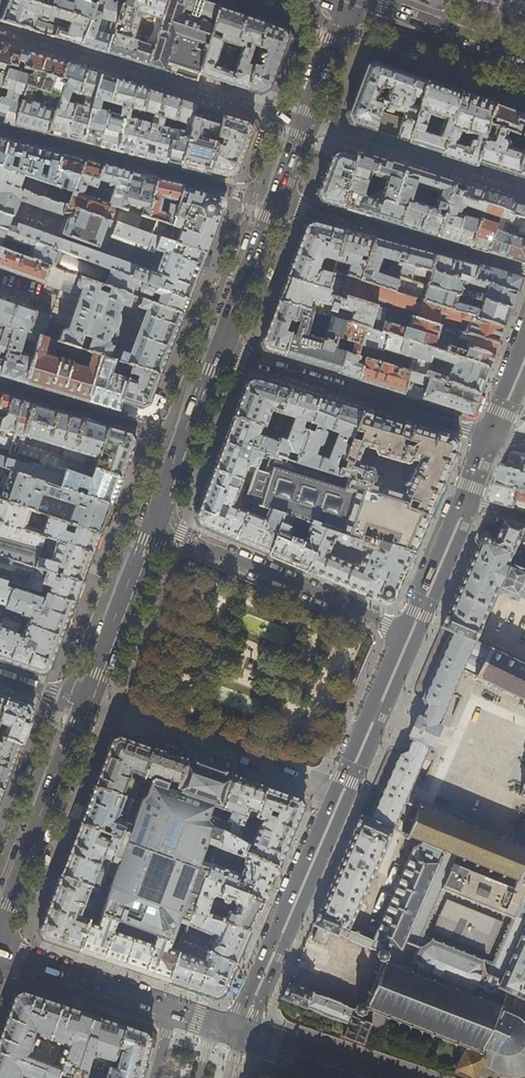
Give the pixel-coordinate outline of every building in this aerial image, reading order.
[(79,45),(89,20),(27,0),(7,0),(5,5),(0,20),(0,21),(42,34),(79,45)] [(89,20),(97,0),(74,0),(73,4),(59,0),(27,0),(89,20)] [(106,54),(123,0),(97,0),(89,20),(79,45),(92,49),(106,54)] [(147,66),(168,0),(123,0),(106,54),(127,60),(147,66)] [(199,74),(205,51),(196,48),(198,43),(207,46),(218,8),(197,0),(168,0),(147,66),(176,75),(196,81),(199,74)] [(220,81),(247,90),(254,66),(249,65),(254,47),(259,49),(266,24),(236,14),(218,8),(207,46),(205,51),(199,74),(220,81)] [(269,19),(267,25),(275,27),(284,31),(285,32),(286,32),(287,30),(287,28),(287,27),(286,25),(284,24),(285,22),(272,18),(269,19)] [(260,94),(268,90),(278,62),(287,38),(287,37),(285,32),(284,31),(275,27),(267,25),(266,24),(259,49),(254,66),(247,90),(253,92),(260,94)] [(290,36),(287,37),(287,38),(278,62),(283,64),(286,62),(294,40),(292,36),(290,36)] [(11,64),(17,66),(18,61),(25,63),(24,68),(34,71),(61,79),(67,65),(45,58),(22,51),(23,50),(1,43),(0,43),(0,61),(11,64)] [(6,78),(11,64),(0,61),(0,76),(6,78)] [(373,131),(374,130),(381,132),(396,137),(396,138),(408,141),(427,80),(398,70),(374,61),(365,66),(356,89),(346,115),(350,123),(373,131)] [(14,127),(23,101),(18,99),(20,92),(26,94),(34,71),(24,68),(17,66),(11,64),(6,78),(3,89),(8,91),(5,99),(0,98),(0,117),(5,118),(3,123),(8,125),(14,127)] [(54,137),(65,139),(76,105),(71,104),(74,93),(79,95),(87,71),(77,68),(67,65),(61,79),(34,71),(26,94),(23,101),(14,127),(29,130),(54,137)] [(73,141),(83,144),(101,76),(93,74),(87,71),(79,95),(76,105),(65,139),(73,141)] [(89,145),(100,148),(108,113),(109,109),(99,107),(100,102),(110,105),(116,81),(109,78),(101,76),(83,144),(89,145)] [(460,92),(441,85),(427,80),(408,141),(423,146),(442,152),(445,138),(453,111),(460,92)] [(116,152),(132,156),(140,121),(128,118),(130,110),(142,113),(148,91),(133,86),(116,81),(110,105),(122,107),(120,116),(108,113),(100,148),(116,152)] [(463,84),(460,92),(474,97),(479,98),(482,90),(463,84)] [(165,164),(165,161),(173,130),(175,121),(180,101),(166,97),(148,91),(142,113),(153,116),(152,120),(150,120),(149,123),(140,121),(132,156),(148,160),(165,164)] [(445,138),(442,152),(441,156),(456,161),(475,167),(476,163),(479,151),(483,138),(487,124),(486,124),(495,104),(479,98),(474,97),(460,92),(453,111),(445,138)] [(174,164),(182,166),(194,118),(196,107),(189,104),(180,101),(175,121),(186,123),(185,129),(181,128),(181,127),(177,127),(176,130),(173,130),(165,161),(174,164)] [(505,108),(495,104),(486,124),(487,124),(511,132),(516,121),(519,113),(505,108)] [(214,112),(196,107),(194,118),(220,126),(223,115),(214,112)] [(519,113),(516,121),(518,121),(518,123),(517,124),(517,125),(518,126),(519,126),(520,126),(521,126),(518,135),(524,137),(524,115),(519,113)] [(228,178),(236,173),(244,152),(252,130),(248,123),(238,120),(223,115),(220,126),(217,140),(220,141),(221,139),(225,141),(224,145),(219,143),(217,146),(215,146),(209,173),(221,176),(228,178)] [(203,171),(209,173),(215,146),(217,140),(220,126),(194,118),(182,166),(191,168),(203,171)] [(524,179),(524,148),(522,149),(521,152),(507,147),(508,143),(505,138),(504,138),(506,133),(510,135),(509,136),(517,139),(518,135),(511,132),(487,124),(483,138),(479,151),(476,163),(514,175),(524,179)] [(7,141),(0,165),(0,167),(49,184),(73,193),(79,176),(58,170),(61,156),(35,149),(8,142),(8,141),(7,141)] [(328,204),(342,208),(348,187),(342,185),(345,177),(350,179),(352,175),(357,153),(356,152),(350,156),(341,154),(339,153),(332,156),(325,175),(320,187),(318,194),(317,195),(321,202),(328,204)] [(342,208),(341,209),(365,216),(413,230),(436,237),(455,183),(438,178),(378,159),(357,153),(352,175),(350,179),(348,187),(342,208)] [(81,161),(61,156),(58,170),(79,176),(73,193),(49,184),(45,197),(66,205),(106,219),(111,205),(92,198),(92,197),(81,193),(82,193),(83,193),(84,192),(88,184),(96,187),(102,167),(81,161)] [(103,165),(102,167),(96,187),(92,197),(92,198),(111,205),(116,206),(121,208),(131,172),(115,168),(103,165)] [(45,197),(49,184),(0,167),(0,181),(45,197)] [(145,176),(131,172),(121,208),(116,206),(111,221),(117,223),(137,230),(142,216),(147,217),(157,179),(145,176)] [(172,226),(183,189),(184,186),(171,182),(157,179),(147,217),(172,226)] [(14,217),(15,216),(14,216),(15,212),(19,200),(22,201),(41,208),(45,197),(0,181),(0,212),(14,217)] [(456,183),(455,183),(436,237),(452,242),(469,247),(478,222),(480,218),(484,204),(464,198),(468,187),(467,187),(467,188),(461,187),(455,184),(456,183)] [(311,192),(318,194),(320,187),(314,184),(311,192)] [(468,187),(464,198),(484,204),(486,204),(501,209),(510,212),(510,213),(514,215),(508,230),(515,232),(516,227),(519,228),(517,233),(524,235),(524,204),(521,203),(491,194),(468,187)] [(202,194),(183,189),(172,226),(147,217),(142,216),(137,230),(160,238),(205,254),(215,227),(223,206),(220,198),(202,194)] [(59,214),(62,215),(66,205),(45,197),(41,208),(59,214)] [(477,249),(486,252),(494,230),(498,219),(501,209),(486,204),(484,204),(480,218),(478,222),(469,247),(477,249)] [(111,238),(112,235),(117,223),(111,221),(106,219),(66,205),(62,215),(64,214),(65,213),(70,213),(69,215),(62,235),(65,236),(102,250),(111,238)] [(524,264),(524,249),(522,248),(524,239),(524,235),(517,233),(515,232),(508,230),(514,215),(510,213),(510,212),(501,209),(498,219),(494,230),(486,252),(503,257),(524,264)] [(15,233),(17,225),(17,224),(15,228),(12,227),(9,226),(10,221),(11,217),(14,218),(14,217),(0,212),(0,228),(15,233)] [(141,245),(155,250),(160,238),(137,230),(117,223),(112,235),(135,242),(134,245),(140,248),(141,245)] [(295,251),(285,278),(328,291),(332,275),(319,271),(318,267),(320,259),(324,258),(336,261),(344,231),(325,226),(312,223),(305,226),(295,251)] [(52,237),(17,225),(15,233),(110,270),(131,278),(135,266),(107,256),(52,237)] [(1,248),(4,240),(7,241),(9,242),(11,241),(24,245),(24,244),(32,247),(28,258),(51,266),(66,271),(80,276),(104,285),(110,270),(15,233),(0,228),(0,248),(1,248)] [(359,235),(344,231),(336,261),(333,272),(347,276),(360,279),(374,239),(359,235)] [(197,276),(205,254),(160,238),(155,250),(161,252),(163,253),(159,263),(155,273),(135,266),(131,278),(188,300),(197,276)] [(429,271),(431,264),(435,255),(404,247),(374,239),(360,279),(360,280),(393,292),(399,276),(411,280),(420,283),(424,270),(429,271)] [(44,284),(51,266),(28,258),(1,248),(0,248),(0,269),(44,284)] [(516,292),(477,280),(482,269),(458,262),(435,255),(431,264),(429,271),(424,270),(420,283),(426,285),(460,295),(470,298),(482,302),(483,299),(510,308),(511,305),(516,292)] [(44,284),(59,289),(63,281),(66,271),(51,266),(44,284)] [(482,267),(482,269),(477,280),(516,292),(520,278),(497,271),(482,267)] [(186,306),(188,300),(131,278),(110,270),(104,285),(149,301),(150,298),(151,295),(153,293),(160,295),(156,304),(183,314),(186,306)] [(101,356),(131,366),(160,375),(171,346),(183,314),(156,304),(149,301),(104,285),(80,276),(76,286),(63,281),(59,289),(59,290),(78,296),(68,327),(49,320),(43,337),(101,356)] [(498,341),(503,327),(421,301),(405,296),(393,292),(360,280),(360,279),(347,276),(342,295),(344,296),(364,302),(366,296),(417,313),(416,318),(437,325),(438,319),(444,321),(445,319),(458,322),(458,321),(465,328),(463,333),(497,344),(498,341)] [(405,296),(411,280),(399,276),(393,292),(405,296)] [(282,289),(277,301),(298,307),(344,322),(365,328),(380,333),(383,321),(382,320),(386,309),(364,302),(344,296),(343,301),(340,301),(339,298),(337,297),(334,296),(332,296),(330,297),(327,296),(329,291),(328,291),(285,278),(282,289)] [(504,324),(510,308),(483,299),(482,302),(470,298),(468,307),(457,304),(453,305),(456,297),(459,298),(460,295),(426,285),(421,301),(503,327),(504,324)] [(1,352),(6,353),(14,328),(40,336),(43,337),(49,320),(50,316),(0,299),(0,355),(1,352)] [(264,351),(282,356),(290,333),(284,331),(288,319),(291,320),(290,324),(292,324),(298,307),(277,301),(268,324),(261,343),(264,351)] [(290,333),(282,356),(286,357),(316,366),(338,373),(344,352),(336,350),(344,322),(298,307),(292,324),(290,333)] [(387,335),(433,349),(488,369),(490,366),(497,344),(463,333),(437,325),(416,318),(386,309),(382,320),(383,321),(380,333),(387,335)] [(348,377),(358,380),(364,358),(357,356),(365,328),(344,322),(336,350),(344,352),(338,373),(348,377)] [(12,380),(25,384),(40,336),(14,328),(6,353),(4,360),(0,358),(0,376),(12,380)] [(389,390),(403,394),(406,381),(405,381),(408,371),(382,363),(383,351),(382,350),(387,335),(380,333),(365,328),(357,356),(364,358),(358,380),(389,390)] [(444,383),(449,385),(479,396),(483,384),(488,369),(433,349),(387,335),(382,350),(383,351),(382,363),(408,371),(426,377),(444,383)] [(43,337),(40,336),(25,384),(57,393),(87,402),(101,356),(43,337)] [(119,411),(121,402),(127,382),(107,376),(110,367),(112,367),(112,369),(129,374),(131,366),(101,356),(87,402),(104,407),(119,411)] [(155,387),(160,375),(131,366),(129,374),(127,382),(121,402),(128,405),(132,406),(141,408),(149,404),(153,393),(155,387)] [(406,395),(419,399),(426,377),(408,371),(405,381),(406,381),(403,394),(406,395)] [(444,383),(426,377),(419,399),(440,406),(471,416),(479,396),(449,385),(447,391),(442,389),(444,383)] [(240,398),(233,417),(264,427),(270,411),(280,414),(290,390),(253,379),(246,383),(240,398)] [(293,391),(290,390),(280,414),(277,420),(286,422),(289,416),(294,418),(288,434),(281,431),(273,455),(286,459),(295,462),(319,399),(302,393),(296,392),(293,391)] [(159,396),(153,393),(149,404),(141,408),(132,406),(128,405),(128,407),(143,411),(155,405),(159,396)] [(21,444),(33,405),(0,395),(0,413),(3,414),(4,416),(1,420),(0,419),(0,437),(21,444)] [(344,460),(362,411),(357,410),(323,400),(319,399),(295,462),(336,475),(338,469),(334,468),(338,458),(344,460)] [(52,410),(33,405),(21,444),(52,452),(54,450),(58,452),(59,450),(61,451),(62,451),(62,448),(65,448),(62,457),(69,460),(95,469),(108,427),(85,420),(52,410)] [(367,412),(362,411),(344,460),(338,458),(334,468),(338,469),(336,475),(336,476),(339,477),(340,475),(348,478),(367,484),(368,483),(372,472),(370,468),(356,463),(362,445),(376,449),(375,450),(376,452),(377,454),(406,461),(408,461),(409,460),(410,459),(416,460),(402,493),(408,495),(407,498),(416,501),(412,508),(428,517),(445,477),(457,449),(451,438),(449,437),(367,412)] [(223,443),(213,470),(249,484),(261,451),(273,455),(281,431),(273,430),(264,427),(233,417),(223,443)] [(122,474),(134,441),(131,434),(121,431),(108,427),(95,469),(121,478),(122,474)] [(8,471),(59,488),(69,460),(62,457),(52,452),(21,444),(0,437),(0,448),(11,452),(11,451),(40,461),(38,469),(0,457),(0,468),(8,471)] [(420,534),(428,517),(412,508),(405,505),(407,498),(408,495),(402,493),(368,483),(367,484),(348,478),(344,490),(282,471),(286,459),(273,455),(261,451),(249,484),(244,501),(249,503),(284,514),(296,518),(309,523),(310,521),(317,523),(316,526),(324,529),(359,540),(361,536),(378,541),(388,544),(412,552),(420,534)] [(501,463),(524,470),(524,455),(514,453),(515,452),(514,452),(508,458),(502,463),(501,463)] [(111,502),(121,478),(95,469),(69,460),(59,488),(110,505),(111,502)] [(501,463),(498,472),(492,488),(488,499),(488,500),(502,504),(515,507),(522,509),(524,510),(524,470),(501,463)] [(203,495),(195,517),(198,525),(214,532),(234,540),(249,503),(244,501),(249,484),(213,470),(203,495)] [(8,471),(7,473),(9,473),(7,477),(3,475),(0,483),(0,488),(3,489),(0,498),(0,501),(35,513),(36,510),(69,521),(68,524),(99,534),(101,529),(110,505),(59,488),(8,471)] [(99,534),(68,524),(35,513),(0,501),(0,523),(92,553),(93,550),(99,534)] [(255,549),(267,554),(275,536),(265,532),(267,528),(277,532),(284,514),(249,503),(234,540),(255,549)] [(273,557),(306,571),(324,529),(316,526),(317,523),(310,521),(309,523),(309,524),(307,529),(308,532),(309,532),(306,540),(303,541),(292,537),(289,533),(296,518),(284,514),(277,532),(275,536),(267,554),(273,557)] [(524,529),(524,528),(503,520),(502,521),(495,540),(491,539),(490,536),(489,534),(488,532),(485,530),(482,530),(479,530),(477,532),(475,534),(474,537),(474,539),(474,541),(475,543),(476,545),(448,611),(447,611),(440,628),(450,632),(421,699),(422,700),(424,705),(423,707),(422,706),(420,712),(418,717),(416,716),(414,721),(416,721),(414,728),(412,733),(409,732),(408,736),(409,737),(406,743),(404,747),(405,748),(405,749),(404,750),(402,751),(400,752),(398,752),(397,753),(398,754),(369,819),(360,815),(312,925),(319,928),(312,942),(325,947),(331,933),(356,944),(377,953),(376,955),(378,959),(380,960),(380,959),(383,960),(384,958),(387,960),(386,962),(397,967),(399,964),(401,965),(400,968),(409,971),(410,969),(412,970),(411,972),(420,976),(421,973),(423,974),(422,976),(431,980),(432,978),(434,979),(433,981),(442,985),(443,982),(446,983),(445,985),(454,989),(455,986),(457,987),(456,990),(464,993),(465,991),(468,992),(467,995),(476,998),(477,995),(479,996),(478,999),(487,1002),(488,1000),(490,1000),(489,1003),(497,1006),(501,1005),(506,992),(524,1000),(524,846),(513,841),(513,840),(508,838),(509,838),(416,800),(415,802),(414,805),(410,814),(409,814),(409,816),(411,817),(405,830),(404,832),(408,834),(407,836),(406,839),(408,840),(410,837),(422,842),(421,844),(414,848),(373,940),(360,935),(348,930),(392,831),(393,828),(394,829),(395,827),(394,826),(404,806),(405,804),(407,804),(408,802),(406,802),(407,799),(409,796),(408,796),(424,759),(425,758),(424,757),(428,749),(434,736),(443,715),(444,714),(445,713),(444,712),(460,676),(461,676),(463,671),(469,674),(475,677),(474,679),(524,703),(524,665),(482,644),(475,640),(482,625),(481,625),(496,590),(518,598),(520,593),(524,595),(524,529)] [(46,572),(81,582),(87,568),(92,553),(0,523),(0,557),(46,572)] [(324,529),(306,571),(347,588),(384,603),(392,600),(403,573),(412,552),(388,544),(385,550),(375,547),(378,541),(361,536),(359,540),(324,529)] [(14,583),(40,591),(46,572),(0,557),(0,579),(14,583)] [(75,599),(81,582),(46,572),(40,591),(74,602),(75,599)] [(3,615),(14,583),(0,579),(0,623),(3,615)] [(62,633),(74,602),(40,591),(14,583),(3,615),(10,618),(12,612),(29,618),(27,624),(61,637),(62,633)] [(48,670),(59,640),(61,637),(27,624),(23,635),(17,633),(20,625),(9,621),(10,618),(3,615),(0,623),(0,660),(25,668),(40,673),(48,670)] [(20,744),(27,726),(32,712),(28,705),(12,699),(0,695),(0,737),(20,744)] [(133,741),(119,736),(111,740),(104,758),(94,785),(134,799),(140,780),(151,784),(153,779),(168,784),(169,780),(178,783),(185,758),(184,758),(184,759),(168,753),(133,741)] [(3,790),(11,767),(20,744),(0,737),(0,789),(3,790)] [(233,775),(204,765),(186,759),(185,758),(178,783),(169,780),(168,784),(153,779),(151,784),(140,780),(134,799),(127,818),(125,822),(120,837),(111,861),(118,863),(101,913),(117,919),(124,922),(150,932),(154,934),(172,940),(176,927),(185,930),(191,913),(203,878),(205,878),(213,854),(204,851),(213,827),(221,831),(222,831),(227,833),(230,823),(228,822),(231,811),(221,809),(234,775),(233,774),(233,775)] [(235,775),(234,775),(221,809),(231,811),(228,822),(230,823),(227,833),(246,843),(266,787),(252,783),(234,777),(235,775)] [(87,804),(80,823),(120,837),(125,822),(116,818),(118,814),(127,818),(134,799),(94,785),(87,804)] [(282,793),(266,787),(246,843),(248,844),(245,851),(277,866),(290,836),(303,806),(299,799),(282,793)] [(111,861),(120,837),(80,823),(71,846),(60,874),(100,889),(111,861)] [(213,854),(205,878),(263,900),(270,883),(277,866),(245,851),(248,844),(246,843),(227,833),(222,831),(221,831),(213,854)] [(42,939),(78,951),(88,922),(90,919),(80,916),(83,907),(92,911),(100,889),(60,874),(49,903),(39,931),(42,939)] [(203,878),(191,913),(250,930),(256,915),(263,900),(205,878),(203,878)] [(501,923),(446,899),(432,932),(487,955),(501,923)] [(78,951),(168,981),(178,952),(169,949),(172,940),(154,934),(153,937),(155,938),(153,944),(147,942),(150,932),(124,922),(121,929),(119,928),(117,932),(113,931),(117,919),(101,913),(97,925),(88,922),(78,951)] [(243,947),(250,930),(191,913),(185,930),(182,940),(236,963),(243,947)] [(168,981),(214,997),(223,994),(228,981),(236,963),(182,940),(178,952),(168,981)] [(524,1000),(506,992),(501,1005),(497,1006),(489,1003),(490,1000),(488,1000),(487,1002),(478,999),(479,996),(477,995),(476,998),(467,995),(468,992),(465,991),(464,993),(456,990),(457,987),(455,986),(454,989),(445,985),(446,983),(443,982),(442,985),(433,981),(434,979),(432,978),(431,980),(422,976),(423,974),(421,973),(420,976),(411,972),(412,970),(410,969),(409,971),(400,968),(401,965),(399,964),(397,967),(386,962),(387,960),(384,958),(383,960),(380,959),(380,960),(380,962),(382,963),(365,1005),(363,1003),(362,1006),(360,1009),(385,1018),(387,1019),(388,1017),(463,1047),(460,1052),(463,1053),(457,1063),(454,1062),(452,1066),(455,1067),(455,1068),(456,1069),(454,1072),(457,1073),(458,1070),(471,1076),(470,1077),(473,1077),(474,1077),(477,1077),(478,1075),(475,1074),(481,1063),(498,1072),(501,1077),(502,1077),(506,1077),(508,1077),(508,1076),(510,1075),(513,1076),(515,1077),(517,1077),(517,1076),(519,1076),(521,1075),(522,1072),(524,1071),(524,1072),(524,1000)] [(356,1006),(355,1010),(306,991),(312,977),(300,971),(294,986),(289,984),(289,983),(288,982),(281,999),(347,1025),(343,1036),(363,1044),(363,1043),(370,1025),(376,1028),(383,1024),(384,1023),(383,1023),(385,1018),(360,1009),(362,1006),(359,1005),(356,1006)] [(94,1015),(76,1010),(43,999),(22,991),(15,994),(8,1012),(0,1033),(0,1077),(68,1077),(73,1067),(76,1068),(94,1015)] [(107,1076),(110,1067),(112,1059),(113,1059),(125,1026),(107,1018),(94,1015),(76,1068),(107,1076)] [(152,1048),(154,1039),(149,1029),(127,1022),(126,1026),(136,1030),(146,1033),(150,1040),(148,1047),(152,1048)] [(146,1033),(136,1030),(126,1026),(125,1026),(113,1059),(117,1063),(116,1068),(110,1067),(107,1076),(116,1077),(140,1077),(145,1061),(148,1047),(150,1040),(146,1033)] [(68,1077),(116,1077),(107,1076),(76,1068),(73,1067),(68,1077)]
